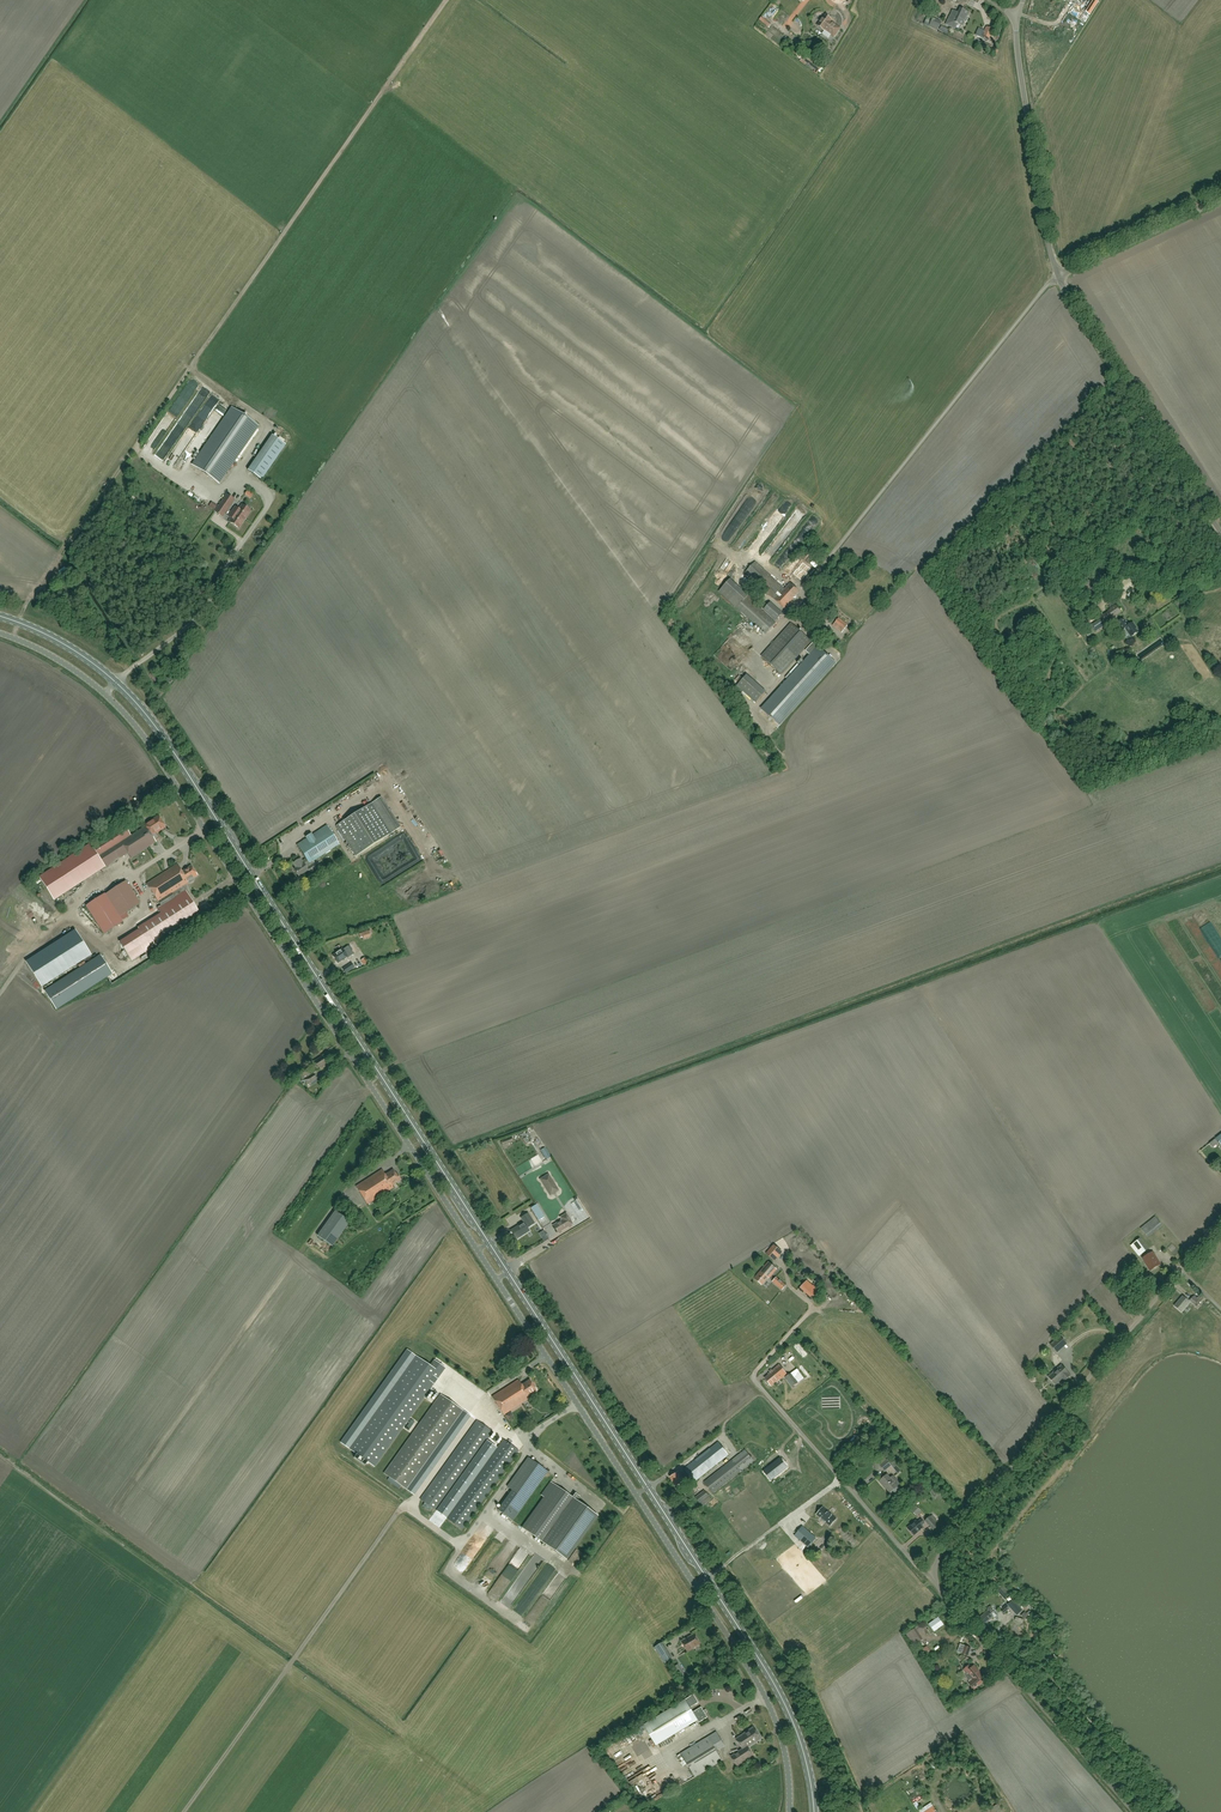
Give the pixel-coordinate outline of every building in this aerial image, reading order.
[(960,14),(954,11),(952,15),(951,15),(949,20),(950,20),(948,24),(955,28),(957,24),(963,26),(965,22),(966,22),(968,18),(967,18),(969,13),(962,10),(960,14)] [(769,28),(772,24),(763,16),(760,20),(769,28)] [(824,31),(824,30),(830,23),(832,21),(830,20),(830,19),(827,16),(826,17),(825,16),(823,19),(822,18),(820,22),(817,26),(824,31)] [(941,24),(933,20),(930,27),(938,31),(941,24)] [(830,23),(824,30),(834,37),(840,29),(832,23),(831,24),(830,23)] [(983,39),(984,39),(988,40),(988,39),(989,40),(994,30),(987,27),(985,32),(979,29),(976,36),(983,39)] [(800,48),(794,55),(799,59),(804,52),(800,48)] [(822,69),(806,57),(802,63),(818,75),(822,69)] [(209,384),(190,412),(197,417),(215,388),(209,384)] [(180,394),(171,413),(178,417),(185,402),(183,400),(185,396),(180,394)] [(219,483),(258,426),(232,408),(193,465),(219,483)] [(166,420),(164,423),(173,430),(175,427),(166,420)] [(190,432),(179,449),(183,452),(195,435),(190,432)] [(248,470),(262,480),(286,445),(272,436),(248,470)] [(203,500),(206,494),(198,491),(196,496),(203,500)] [(223,517),(226,512),(231,505),(234,500),(227,495),(223,500),(218,507),(215,512),(223,517)] [(239,528),(250,511),(251,508),(247,505),(243,510),(240,508),(239,510),(235,507),(229,517),(232,519),(230,522),(239,528)] [(798,517),(793,524),(797,526),(801,519),(798,517)] [(778,542),(765,557),(769,560),(782,546),(778,542)] [(1092,569),(1093,569),(1095,575),(1100,573),(1097,566),(1093,555),(1087,558),(1092,569)] [(793,561),(790,566),(796,570),(799,564),(793,561)] [(793,599),(799,592),(790,583),(785,590),(755,562),(746,573),(784,609),(793,599)] [(807,578),(811,574),(804,568),(798,574),(797,574),(793,579),(802,586),(808,579),(807,578)] [(765,634),(775,623),(747,597),(748,596),(730,579),(719,591),(765,634)] [(1091,580),(1084,585),(1090,592),(1097,588),(1091,580)] [(824,587),(820,583),(815,590),(819,593),(824,587)] [(764,610),(776,621),(782,614),(770,603),(764,610)] [(1099,616),(1104,624),(1121,612),(1117,605),(1099,616)] [(824,611),(817,620),(823,625),(829,616),(824,611)] [(842,633),(848,625),(839,618),(833,626),(842,633)] [(1130,637),(1139,632),(1133,623),(1128,626),(1127,623),(1127,621),(1126,622),(1124,618),(1117,622),(1122,630),(1125,628),(1130,637)] [(1104,626),(1100,620),(1091,625),(1096,632),(1104,626)] [(782,675),(811,642),(791,624),(762,656),(782,675)] [(805,651),(809,655),(761,709),(780,726),(836,664),(836,663),(830,657),(817,646),(817,647),(812,643),(805,651)] [(748,675),(738,687),(756,703),(767,691),(748,675)] [(391,834),(372,803),(336,826),(356,857),(391,834)] [(159,818),(158,819),(157,819),(156,819),(155,819),(154,820),(153,821),(152,822),(152,823),(146,826),(145,825),(146,826),(145,826),(141,829),(140,829),(140,830),(136,832),(135,832),(135,833),(131,836),(125,827),(92,848),(91,848),(97,857),(98,856),(99,856),(105,867),(106,868),(128,854),(131,858),(131,859),(132,858),(136,855),(137,855),(136,855),(141,852),(146,849),(151,846),(156,843),(156,842),(152,835),(165,827),(159,818)] [(309,864),(313,861),(339,844),(327,825),(297,845),(300,850),(306,859),(309,864)] [(91,848),(92,848),(90,844),(39,877),(54,900),(105,867),(99,856),(98,856),(97,857),(91,848)] [(309,873),(319,866),(316,862),(314,863),(313,861),(309,864),(306,859),(302,861),(301,859),(293,864),(296,868),(294,869),(299,876),(307,871),(309,873)] [(189,883),(190,883),(193,881),(194,880),(193,878),(198,875),(192,865),(182,871),(177,864),(147,883),(161,906),(135,923),(140,929),(120,942),(132,961),(202,916),(183,886),(189,882),(189,883)] [(120,917),(141,903),(126,881),(105,894),(86,906),(104,933),(122,921),(120,917)] [(354,954),(362,948),(356,940),(348,946),(343,949),(333,955),(338,963),(347,956),(348,958),(354,954)] [(56,1009),(112,974),(100,955),(45,991),(56,1009)] [(318,1069),(326,1064),(321,1057),(314,1062),(314,1063),(311,1065),(313,1068),(315,1066),(317,1069),(318,1069)] [(307,1085),(317,1079),(313,1073),(308,1077),(305,1071),(300,1074),(307,1085)] [(1218,1142),(1216,1139),(1210,1143),(1213,1147),(1218,1142)] [(550,1157),(545,1148),(541,1151),(546,1160),(550,1157)] [(392,1186),(397,1183),(398,1183),(400,1182),(400,1181),(401,1180),(397,1174),(396,1174),(393,1170),(385,1175),(382,1170),(356,1186),(367,1205),(393,1188),(392,1186)] [(550,1196),(559,1190),(549,1174),(540,1180),(550,1196)] [(575,1210),(582,1207),(578,1199),(571,1202),(575,1210)] [(544,1217),(537,1205),(531,1208),(539,1220),(544,1217)] [(332,1247),(350,1222),(335,1210),(317,1235),(332,1247)] [(520,1236),(526,1233),(524,1230),(534,1223),(528,1213),(521,1218),(524,1223),(521,1225),(521,1224),(511,1230),(510,1230),(516,1239),(517,1238),(517,1239),(520,1237),(520,1236)] [(572,1224),(566,1213),(560,1217),(562,1220),(553,1225),(558,1233),(572,1224)] [(1138,1256),(1148,1249),(1140,1238),(1130,1246),(1138,1256)] [(766,1253),(774,1260),(781,1252),(774,1245),(766,1253)] [(1150,1271),(1161,1265),(1153,1252),(1142,1258),(1150,1271)] [(754,1279),(762,1285),(770,1276),(771,1276),(776,1270),(777,1270),(774,1267),(773,1268),(770,1266),(771,1265),(768,1262),(768,1263),(754,1279)] [(786,1286),(782,1282),(776,1277),(772,1281),(778,1287),(783,1290),(786,1286)] [(818,1291),(807,1281),(802,1287),(813,1297),(818,1291)] [(1196,1306),(1204,1297),(1202,1295),(1197,1300),(1193,1296),(1189,1300),(1196,1306)] [(1181,1311),(1189,1302),(1183,1296),(1175,1306),(1181,1311)] [(1060,1337),(1050,1345),(1056,1351),(1065,1342),(1060,1337)] [(409,1418),(445,1368),(434,1360),(430,1366),(416,1356),(350,1449),(357,1454),(354,1458),(365,1466),(368,1462),(375,1467),(407,1422),(409,1418)] [(1069,1373),(1061,1365),(1048,1377),(1055,1385),(1062,1379),(1064,1381),(1071,1376),(1068,1373),(1069,1373)] [(766,1379),(765,1381),(768,1384),(770,1384),(771,1385),(778,1379),(782,1376),(776,1368),(770,1373),(771,1373),(765,1378),(766,1379)] [(792,1387),(798,1383),(791,1373),(785,1377),(792,1387)] [(537,1390),(536,1390),(536,1388),(535,1387),(534,1386),(530,1380),(522,1385),(518,1380),(492,1397),(504,1415),(530,1398),(528,1396),(537,1390)] [(387,1480),(399,1489),(401,1486),(406,1490),(463,1411),(440,1395),(384,1474),(389,1477),(387,1480)] [(408,1431),(415,1422),(412,1420),(405,1429),(408,1431)] [(425,1502),(422,1505),(430,1511),(432,1508),(437,1511),(436,1510),(486,1441),(493,1432),(477,1420),(477,1421),(421,1499),(420,1499),(425,1502)] [(874,1446),(877,1443),(872,1438),(869,1440),(874,1446)] [(462,1529),(519,1450),(503,1439),(497,1448),(447,1518),(462,1529)] [(437,1511),(447,1518),(497,1448),(486,1441),(436,1510),(437,1511)] [(694,1482),(728,1455),(718,1442),(684,1469),(694,1482)] [(754,1461),(745,1450),(704,1483),(713,1493),(754,1461)] [(506,1489),(511,1493),(525,1503),(548,1471),(528,1457),(506,1489)] [(787,1468),(780,1458),(764,1471),(771,1480),(787,1468)] [(887,1460),(880,1466),(885,1471),(891,1466),(897,1472),(900,1470),(891,1458),(887,1461),(887,1460)] [(685,1481),(679,1472),(670,1478),(676,1487),(685,1481)] [(900,1490),(897,1486),(894,1483),(897,1481),(893,1476),(890,1478),(887,1474),(879,1481),(884,1488),(885,1487),(890,1493),(892,1491),(895,1494),(900,1490)] [(575,1493),(574,1495),(571,1495),(570,1496),(553,1484),(522,1527),(567,1559),(598,1516),(577,1501),(580,1496),(575,1493)] [(711,1499),(704,1491),(695,1498),(702,1506),(711,1499)] [(916,1515),(918,1513),(921,1510),(917,1506),(912,1510),(916,1515)] [(836,1519),(832,1515),(823,1507),(817,1514),(826,1522),(831,1526),(836,1519)] [(925,1521),(931,1527),(933,1530),(938,1526),(935,1523),(937,1521),(932,1515),(925,1521)] [(921,1526),(924,1523),(921,1519),(918,1522),(916,1521),(907,1529),(913,1535),(922,1528),(921,1526)] [(478,1527),(462,1557),(473,1563),(489,1532),(478,1527)] [(802,1527),(794,1536),(808,1547),(816,1538),(802,1527)] [(488,1550),(479,1564),(485,1568),(494,1554),(488,1550)] [(538,1567),(542,1564),(538,1560),(540,1558),(537,1555),(532,1560),(538,1567)] [(1004,1599),(1007,1597),(998,1587),(996,1589),(1004,1599)] [(1013,1599),(1007,1604),(1017,1615),(1022,1610),(1013,1599)] [(1003,1614),(1010,1609),(1006,1605),(1000,1610),(1003,1614)] [(997,1616),(993,1611),(991,1608),(987,1611),(979,1618),(984,1625),(993,1617),(994,1619),(997,1616)] [(698,1646),(698,1645),(700,1644),(695,1635),(682,1642),(687,1651),(694,1647),(695,1647),(698,1646)] [(672,1658),(662,1643),(655,1648),(665,1663),(672,1658)] [(968,1656),(970,1648),(960,1644),(957,1652),(968,1656)] [(977,1670),(974,1666),(972,1668),(969,1665),(963,1670),(966,1673),(967,1672),(973,1679),(968,1683),(974,1690),(982,1683),(979,1680),(983,1677),(977,1670)] [(699,1703),(694,1695),(643,1725),(656,1746),(698,1721),(699,1723),(707,1717),(701,1707),(693,1712),(690,1708),(699,1703)] [(736,1739),(743,1749),(747,1746),(747,1747),(761,1738),(754,1727),(736,1739)] [(714,1747),(722,1742),(716,1732),(681,1754),(695,1777),(722,1761),(714,1747)] [(747,1746),(743,1749),(731,1757),(737,1766),(753,1755),(747,1747),(747,1746)] [(609,1759),(612,1763),(620,1758),(617,1753),(609,1759)] [(633,1763),(639,1759),(636,1754),(630,1758),(633,1763)]
